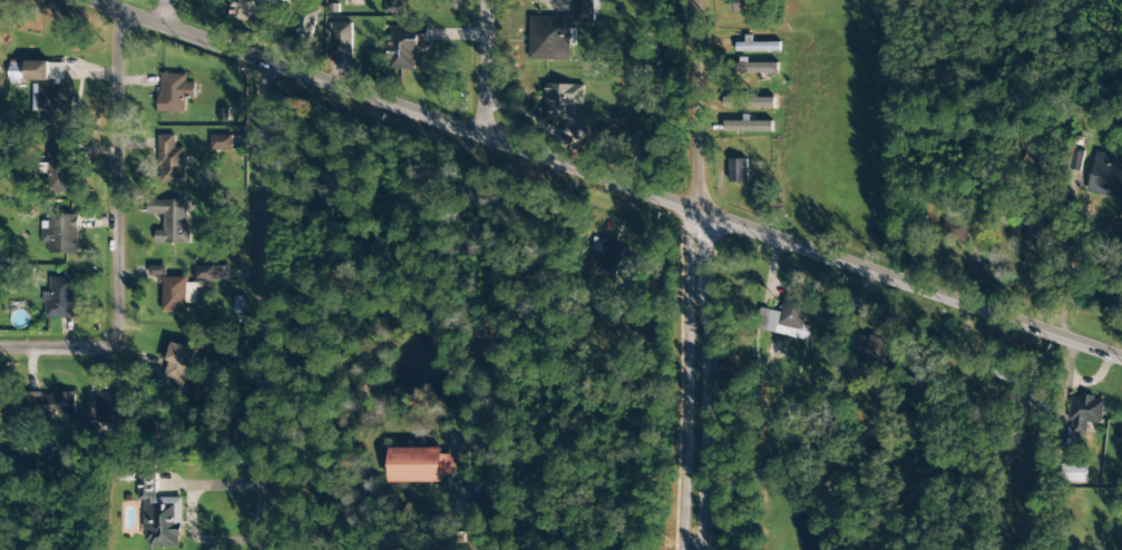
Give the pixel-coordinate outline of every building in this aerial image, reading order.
[(267,0),(234,0),(234,10),(238,10),(238,21),(249,21),(249,17),(267,17),(267,0)] [(405,12),(405,0),(385,0),(385,13),(405,12)] [(594,9),(599,9),(599,0),(575,0),(575,24),(593,24),(594,9)] [(731,12),(759,13),(760,0),(731,0),(731,12)] [(570,61),(571,18),(530,17),(528,60),(570,61)] [(351,23),(332,23),(333,55),(352,55),(351,23)] [(391,28),(391,45),(386,45),(385,70),(416,70),(417,43),(427,43),(427,28),(391,28)] [(26,81),(49,82),(50,62),(26,61),(26,81)] [(778,61),(740,63),(741,74),(778,73),(778,61)] [(51,79),(64,79),(64,64),(51,64),(51,79)] [(159,113),(186,113),(186,99),(196,99),(196,83),(187,83),(187,74),(160,74),(159,113)] [(583,85),(546,84),(545,122),(557,122),(557,119),(569,119),(569,137),(586,137),(586,121),(574,121),(574,103),(583,103),(583,85)] [(71,129),(72,86),(41,85),(40,128),(71,129)] [(724,121),(724,133),(773,132),(773,120),(744,120),(744,121),(724,121)] [(185,183),(185,148),(175,148),(175,136),(158,135),(157,182),(185,183)] [(233,151),(233,135),(210,136),(211,152),(233,151)] [(52,193),(72,193),(72,144),(52,144),(52,193)] [(1079,171),(1081,150),(1070,149),(1068,170),(1079,171)] [(1121,165),(1121,159),(1121,157),(1094,152),(1086,192),(1121,199),(1121,166),(1121,165)] [(747,159),(729,160),(729,183),(748,183),(747,159)] [(190,244),(191,228),(187,228),(187,201),(147,200),(147,215),(164,215),(163,231),(156,231),(155,244),(190,244)] [(965,243),(967,213),(943,211),(941,241),(965,243)] [(78,217),(42,216),(41,243),(48,243),(48,253),(77,254),(78,217)] [(622,241),(599,240),(598,269),(620,270),(622,241)] [(195,282),(216,282),(216,266),(195,267),(195,282)] [(166,267),(150,267),(150,276),(166,276),(166,267)] [(44,319),(74,319),(74,277),(50,277),(50,292),(44,292),(44,319)] [(163,313),(187,312),(186,303),(196,303),(195,284),(188,284),(188,277),(162,278),(163,313)] [(780,313),(761,308),(756,330),(807,340),(810,327),(803,326),(808,300),(784,295),(780,313)] [(888,365),(894,343),(858,334),(853,357),(888,365)] [(196,349),(164,340),(158,359),(168,362),(164,376),(186,383),(196,349)] [(209,404),(211,379),(189,378),(188,402),(209,404)] [(74,394),(24,393),(23,414),(74,415),(74,394)] [(83,421),(127,422),(128,394),(95,393),(95,402),(84,401),(83,421)] [(1103,401),(1094,400),(1094,398),(1071,395),(1068,422),(1073,423),(1072,434),(1086,436),(1087,423),(1101,425),(1103,401)] [(442,483),(442,476),(453,476),(453,455),(443,455),(443,448),(389,449),(389,483),(442,483)] [(1086,465),(1063,465),(1062,482),(1085,483),(1086,465)] [(181,548),(182,499),(154,498),(155,475),(139,475),(138,501),(146,501),(145,547),(181,548)] [(498,486),(482,486),(482,509),(498,508),(498,486)]
